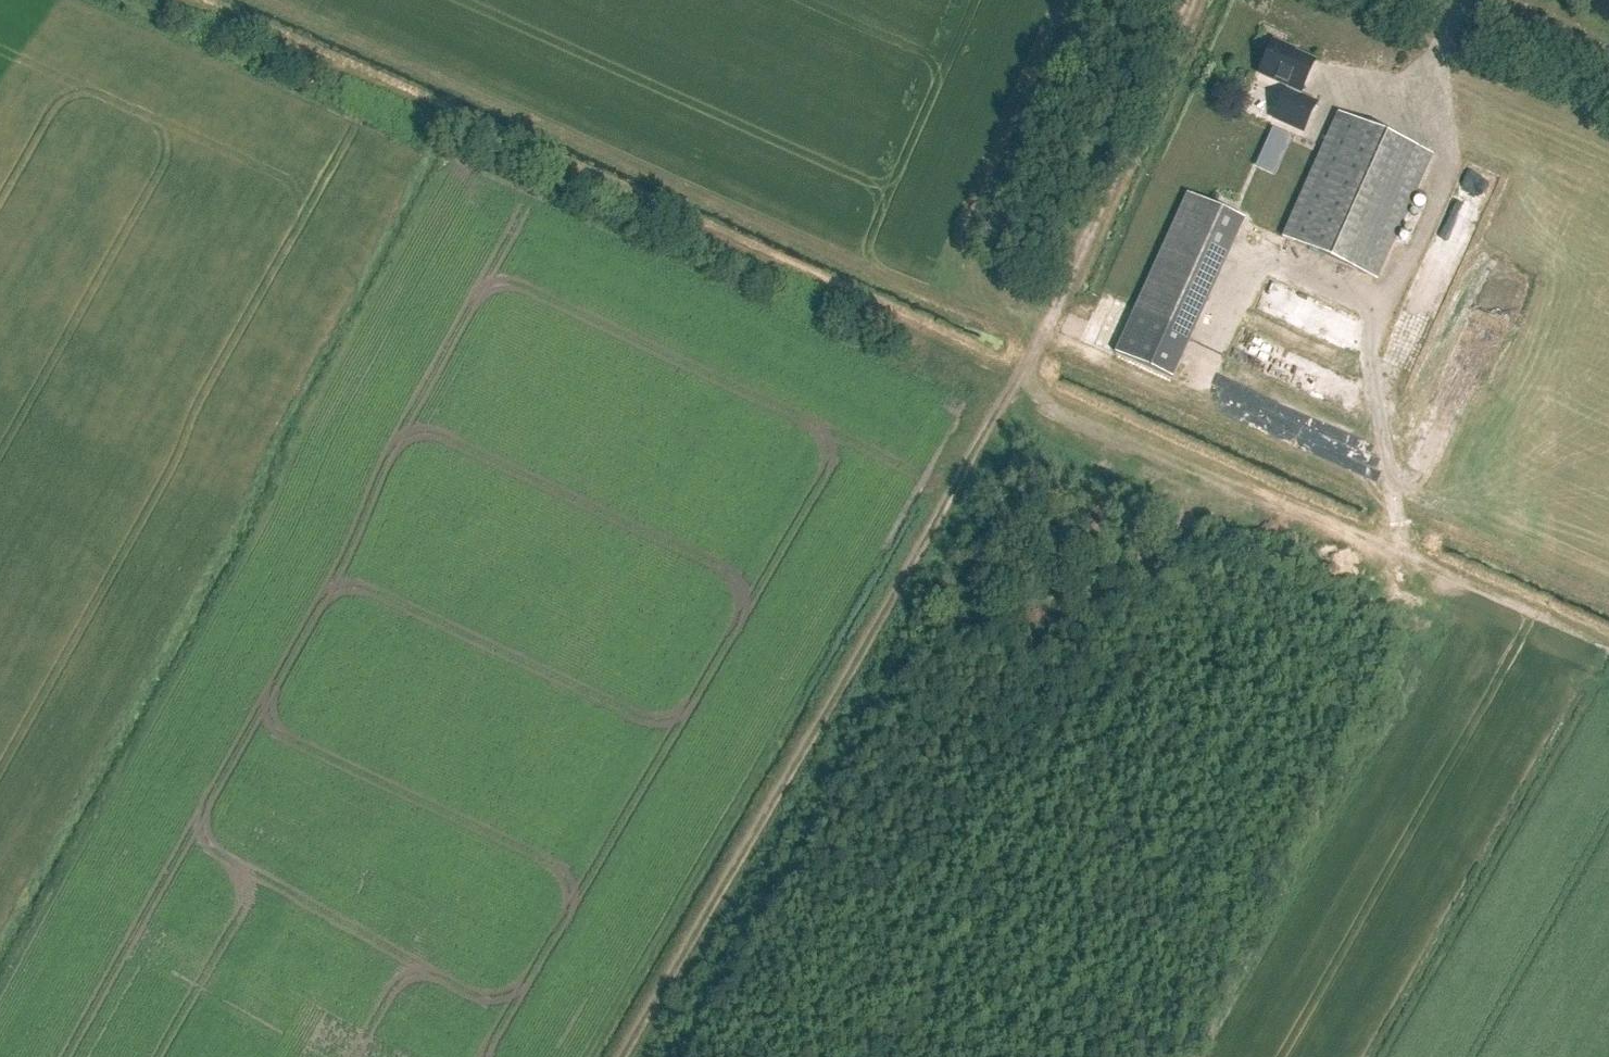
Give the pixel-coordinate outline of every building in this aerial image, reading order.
[(1314,104),(1298,97),(1315,61),(1293,51),(1294,49),(1273,40),(1259,72),(1288,86),(1274,117),(1303,131),(1316,102),(1315,102),(1314,104)] [(1377,279),(1432,154),(1339,113),(1283,237),(1377,279)] [(1290,138),(1274,131),(1268,143),(1284,151),(1290,138)] [(1247,220),(1190,194),(1120,349),(1177,375),(1247,220)] [(1319,323),(1324,297),(1287,289),(1282,316),(1319,323)]
